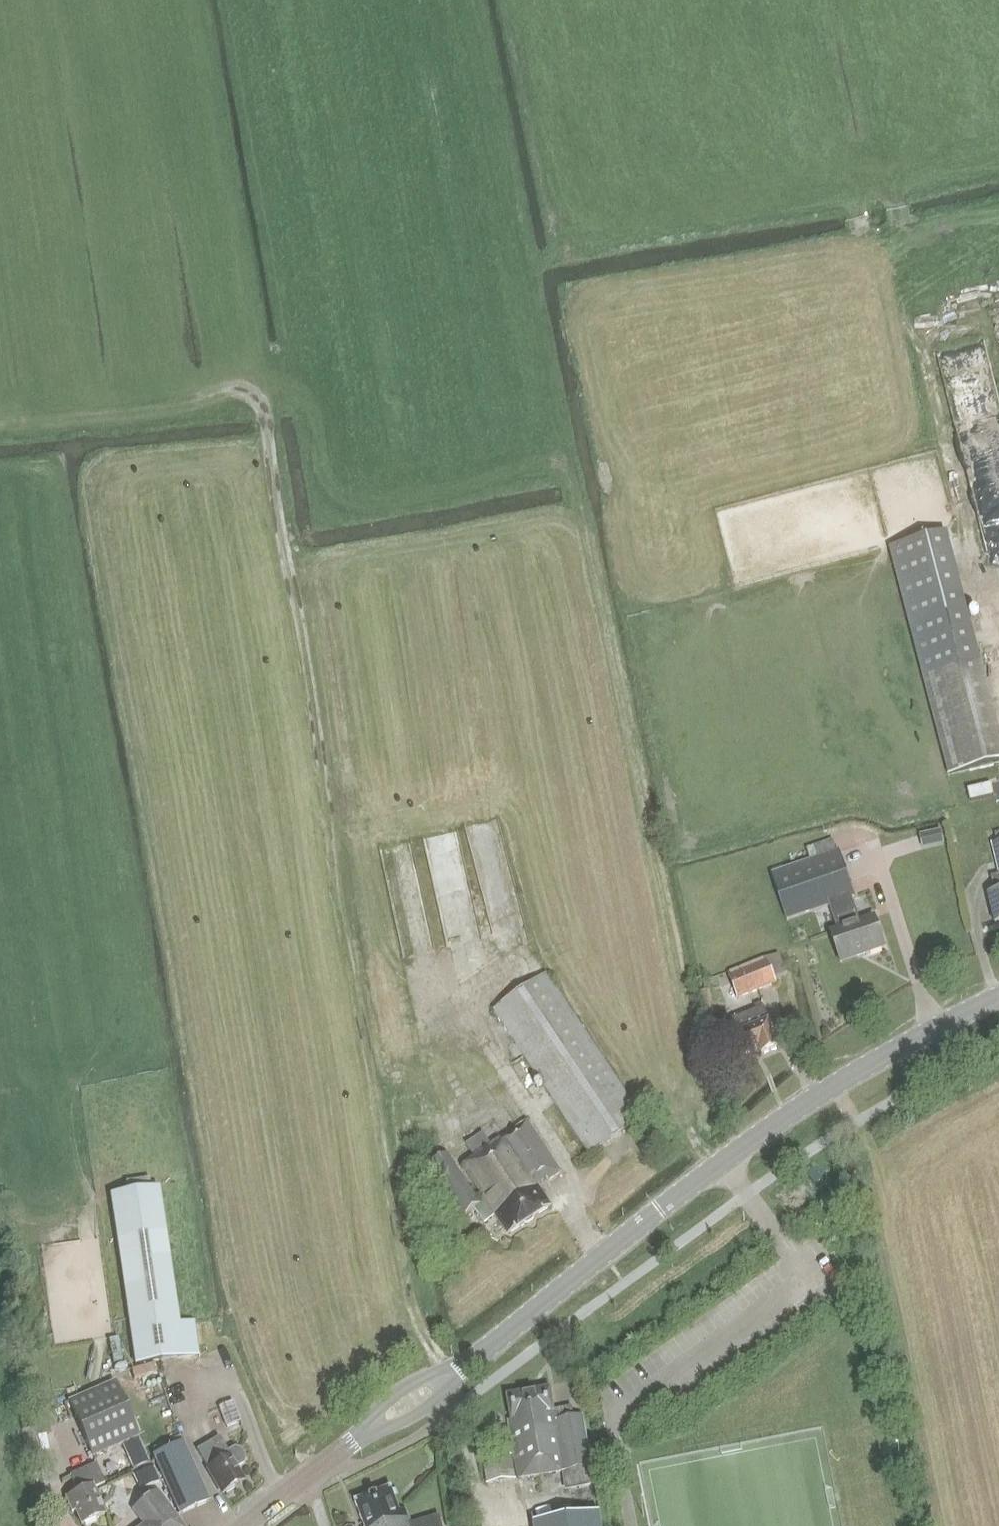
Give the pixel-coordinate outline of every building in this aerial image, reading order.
[(890,548),(949,777),(998,764),(998,741),(946,533),(890,548)] [(918,836),(922,849),(943,844),(940,831),(918,836)] [(806,849),(810,861),(837,852),(833,840),(806,849)] [(866,954),(884,948),(874,918),(859,923),(850,898),(854,897),(838,852),(771,874),(787,920),(829,905),(837,930),(830,933),(841,963),(842,962),(841,961),(865,952),(866,954)] [(988,896),(994,924),(998,923),(998,877),(995,878),(998,893),(988,896)] [(729,978),(738,1000),(777,984),(768,962),(765,963),(763,959),(729,972),(731,977),(729,978)] [(493,1008),(589,1154),(641,1116),(546,970),(493,1008)] [(761,1055),(779,1048),(763,1008),(722,1025),(736,1059),(759,1050),(761,1055)] [(505,1228),(509,1234),(549,1207),(543,1198),(545,1197),(537,1185),(546,1180),(548,1182),(561,1173),(527,1122),(514,1131),(515,1133),(507,1138),(505,1136),(491,1146),(482,1134),(466,1145),(475,1159),(462,1167),(469,1178),(464,1182),(447,1155),(432,1165),(465,1214),(480,1205),(482,1207),(476,1211),(484,1223),(495,1216),(503,1229),(505,1228)] [(193,1322),(177,1324),(157,1189),(110,1196),(130,1331),(134,1364),(197,1354),(193,1322)] [(115,1382),(70,1402),(93,1457),(138,1437),(115,1382)] [(566,1491),(594,1486),(582,1417),(573,1418),(571,1407),(554,1411),(550,1389),(507,1397),(511,1420),(508,1420),(518,1480),(563,1473),(566,1491)] [(219,1438),(197,1450),(203,1461),(208,1470),(221,1494),(225,1491),(226,1493),(234,1489),(233,1487),(242,1481),(235,1468),(243,1463),(244,1458),(239,1450),(234,1449),(228,1453),(219,1438)] [(179,1515),(208,1502),(182,1443),(153,1456),(179,1515)] [(511,1457),(483,1461),(487,1484),(515,1481),(511,1457)] [(70,1476),(77,1493),(65,1498),(72,1513),(75,1512),(81,1525),(104,1515),(93,1489),(104,1484),(96,1465),(70,1476)] [(133,1474),(139,1491),(159,1482),(152,1466),(133,1474)] [(438,1518),(410,1525),(405,1510),(399,1512),(391,1489),(355,1503),(364,1525),(440,1525),(438,1518)] [(157,1492),(139,1506),(150,1521),(143,1525),(184,1525),(158,1491),(157,1492)] [(534,1525),(601,1525),(599,1516),(534,1525)]
